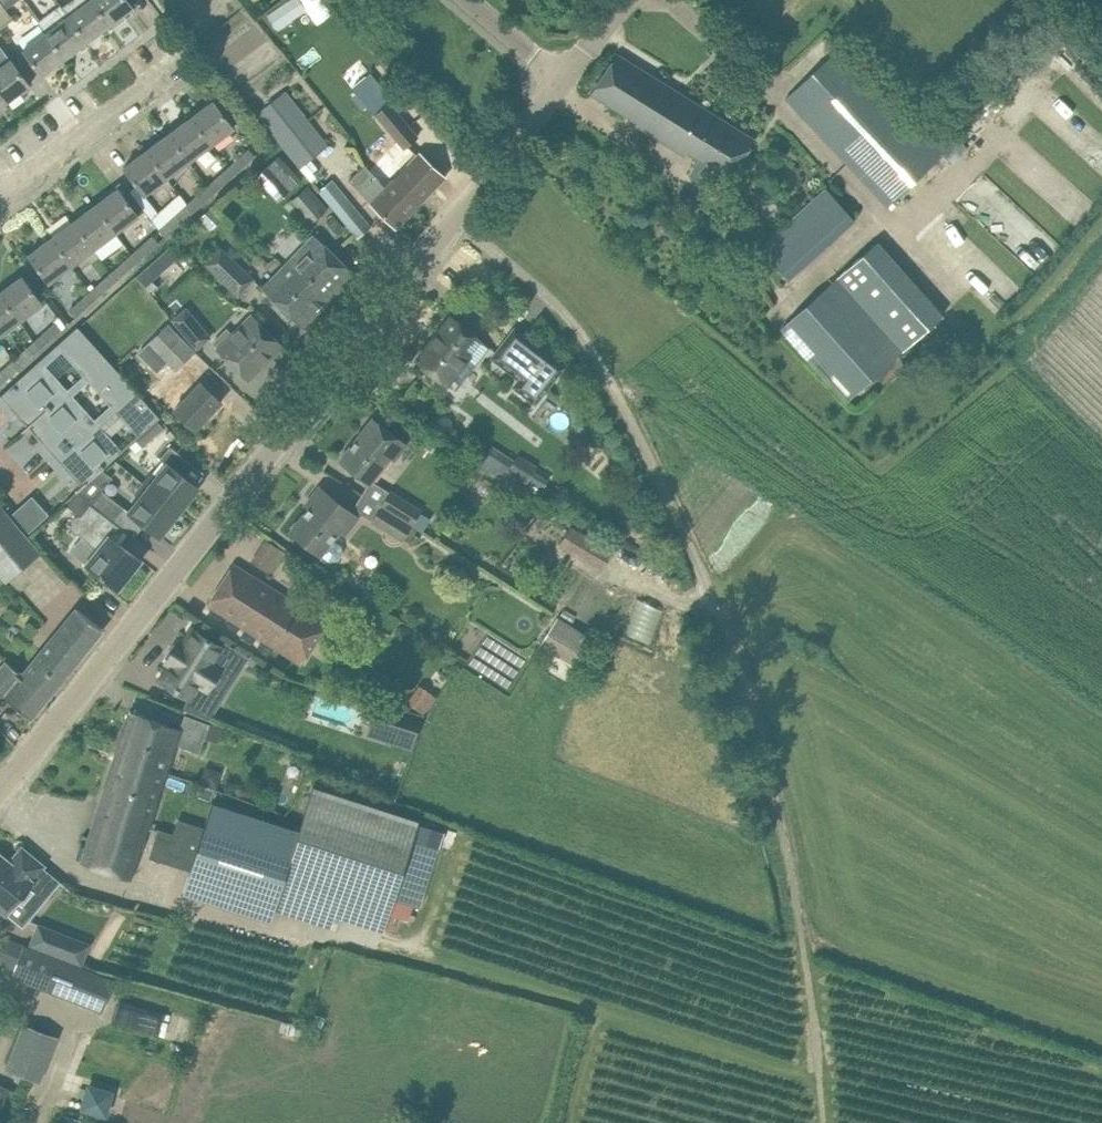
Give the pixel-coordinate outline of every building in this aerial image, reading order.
[(17,0),(0,0),(0,24),(11,15),(6,8),(17,0)] [(92,0),(88,0),(68,15),(88,41),(110,25),(92,0)] [(127,0),(92,0),(110,25),(133,7),(127,0)] [(65,58),(88,41),(68,15),(46,32),(65,58)] [(46,32),(23,49),(42,75),(65,58),(46,32)] [(887,206),(941,156),(839,47),(786,98),(887,206)] [(728,176),(754,139),(617,54),(590,93),(637,122),(635,125),(685,156),(688,151),(728,176)] [(7,102),(30,85),(10,59),(0,66),(0,93),(7,102)] [(329,144),(286,90),(257,113),(313,183),(323,174),(311,159),(329,144)] [(211,145),(233,128),(213,100),(190,117),(211,145)] [(375,114),(403,148),(417,136),(389,102),(375,114)] [(189,161),(211,145),(190,117),(168,133),(189,161)] [(189,161),(168,133),(146,150),(167,177),(189,161)] [(249,147),(227,166),(234,175),(256,156),(249,147)] [(167,177),(146,150),(123,167),(144,194),(167,177)] [(281,152),(263,167),(296,209),(314,194),(281,152)] [(387,171),(378,180),(398,199),(406,191),(420,203),(445,176),(419,152),(395,178),(387,171)] [(396,228),(420,203),(406,191),(398,199),(378,180),(364,165),(348,180),(370,201),(369,202),(396,228)] [(234,175),(227,166),(207,185),(214,193),(234,175)] [(370,226),(332,179),(319,189),(357,236),(370,226)] [(207,185),(187,202),(194,211),(214,193),(207,185)] [(116,232),(138,215),(118,187),(95,204),(116,232)] [(826,188),(760,247),(788,278),(854,220),(826,188)] [(194,211),(187,202),(179,192),(151,218),(166,236),(194,211)] [(116,232),(95,204),(73,221),(93,248),(116,232)] [(73,221),(51,237),(71,265),(93,248),(73,221)] [(152,234),(131,253),(138,261),(159,242),(152,234)] [(286,263),(326,302),(354,274),(339,258),(314,235),(286,263)] [(51,237),(28,254),(49,282),(71,265),(51,237)] [(860,257),(781,328),(847,401),(945,314),(879,240),(874,245),(860,257)] [(169,245),(134,272),(143,283),(178,257),(169,245)] [(220,247),(205,262),(238,294),(253,278),(220,247)] [(138,261),(131,253),(111,271),(118,279),(138,261)] [(262,288),(286,310),(301,326),(326,302),(286,263),(262,288)] [(90,289),(97,298),(118,279),(111,271),(90,289)] [(0,291),(0,294),(20,320),(43,304),(22,275),(0,291)] [(97,298),(90,289),(69,308),(77,316),(97,298)] [(20,320),(0,294),(0,335),(20,320)] [(186,308),(172,319),(196,348),(210,337),(186,308)] [(251,313),(217,348),(248,379),(282,345),(251,313)] [(451,316),(417,360),(446,383),(469,354),(478,360),(489,345),(481,339),(451,316)] [(34,340),(42,348),(62,330),(55,321),(34,340)] [(166,362),(174,369),(194,350),(167,323),(148,343),(139,352),(157,371),(166,362)] [(69,389),(47,364),(63,350),(85,375),(105,357),(77,327),(0,396),(0,405),(10,416),(15,412),(28,425),(23,430),(69,389)] [(514,328),(497,350),(525,372),(519,379),(514,386),(535,402),(563,366),(514,328)] [(42,348),(34,340),(14,358),(21,367),(42,348)] [(112,404),(132,387),(105,357),(85,375),(69,389),(23,430),(24,431),(29,427),(41,440),(36,445),(50,460),(96,418),(74,394),(90,380),(112,404)] [(0,370),(0,384),(1,385),(21,367),(14,358),(0,370)] [(177,383),(162,399),(195,429),(221,402),(200,382),(195,378),(184,389),(177,383)] [(118,410),(140,435),(159,417),(132,387),(112,404),(96,418),(50,460),(64,476),(69,471),(82,485),(77,490),(78,491),(124,449),(102,425),(118,410)] [(372,418),(340,460),(357,473),(369,482),(370,483),(372,480),(390,456),(394,459),(406,443),(390,431),(372,418)] [(151,473),(143,482),(179,511),(198,487),(195,484),(194,484),(180,473),(190,461),(170,445),(160,458),(167,463),(156,477),(151,473)] [(480,464),(536,499),(549,479),(534,469),(537,465),(518,454),(515,460),(491,445),(480,464)] [(140,497),(129,511),(145,524),(159,535),(179,511),(143,482),(135,493),(140,497)] [(314,501),(290,531),(308,545),(320,554),(329,561),(337,560),(342,554),(341,546),(332,539),(340,530),(345,534),(358,516),(352,511),(337,500),(319,486),(310,498),(314,501)] [(114,519),(124,507),(101,489),(91,501),(114,519)] [(389,490),(381,506),(412,525),(421,511),(422,508),(390,489),(389,490)] [(78,491),(63,504),(77,515),(82,514),(90,503),(91,501),(78,491)] [(9,511),(25,529),(46,512),(31,493),(9,511)] [(77,533),(78,532),(98,548),(86,564),(117,589),(140,560),(115,540),(124,530),(97,508),(90,503),(82,514),(77,515),(72,518),(71,527),(73,531),(77,533)] [(1,505),(0,505),(0,571),(6,578),(39,551),(1,505)] [(412,525),(381,506),(372,521),(402,539),(403,538),(408,541),(416,529),(412,526),(412,525)] [(581,558),(589,544),(566,531),(558,544),(581,558)] [(301,663),(328,621),(233,564),(208,604),(301,663)] [(639,600),(628,633),(651,640),(662,608),(639,600)] [(40,651),(67,673),(103,629),(76,607),(40,651)] [(558,616),(540,645),(573,666),(591,637),(558,616)] [(161,679),(189,697),(190,698),(191,698),(196,689),(199,685),(201,686),(206,690),(220,667),(215,664),(213,663),(214,661),(222,647),(192,629),(182,645),(178,643),(167,661),(170,663),(161,679)] [(40,651),(22,672),(7,659),(0,668),(0,692),(31,718),(67,673),(40,651)] [(407,700),(424,713),(436,696),(420,684),(407,700)] [(129,709),(115,753),(164,773),(175,743),(198,751),(208,724),(184,715),(180,726),(150,716),(129,709)] [(376,709),(371,725),(413,738),(418,722),(376,709)] [(106,784),(81,862),(102,868),(128,877),(164,773),(115,753),(105,783),(106,784)] [(299,828),(212,799),(204,824),(193,821),(180,857),(191,861),(188,871),(191,892),(268,918),(290,853),(376,882),(400,813),(314,784),(299,828)] [(8,914),(23,926),(33,914),(18,901),(30,887),(48,896),(60,881),(43,866),(44,865),(21,847),(9,861),(0,853),(0,909),(7,915),(8,914)] [(73,937),(38,923),(30,945),(65,958),(73,937)] [(97,974),(2,937),(0,943),(0,962),(16,968),(13,977),(85,1005),(97,974)] [(132,1027),(163,1033),(167,1013),(136,1007),(132,1027)] [(36,1082),(55,1035),(20,1021),(1,1067),(36,1082)] [(100,1117),(110,1088),(85,1079),(75,1107),(100,1117)] [(0,1085),(0,1114),(4,1115),(14,1091),(0,1085)]
